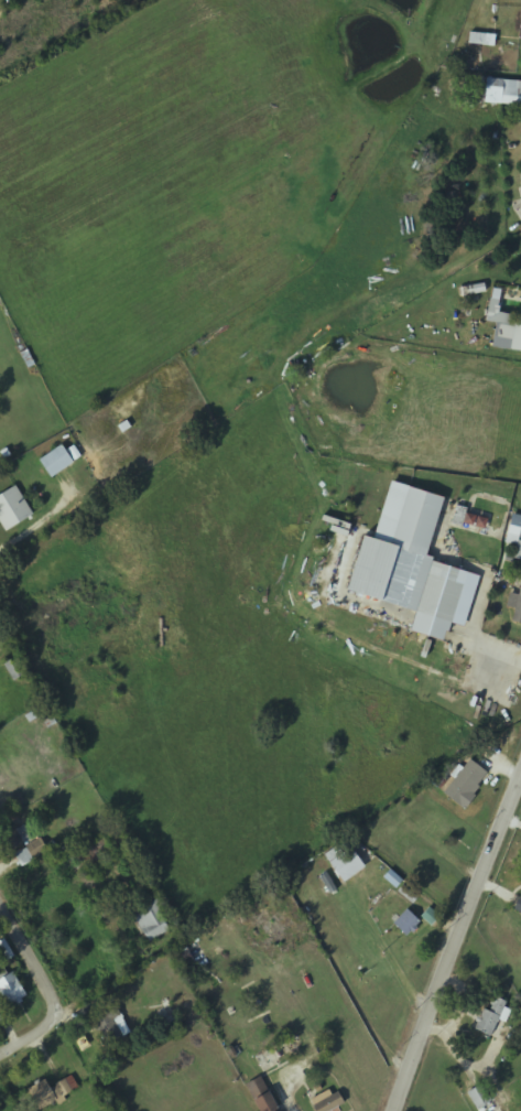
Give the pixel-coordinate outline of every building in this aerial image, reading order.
[(485,82),(485,105),(520,106),(520,82),(485,82)] [(485,294),(485,288),(461,290),(462,296),(485,294)] [(520,353),(520,322),(500,319),(502,302),(492,300),(488,323),(502,325),(500,339),(515,341),(513,351),(520,353)] [(76,464),(64,446),(41,461),(52,478),(76,464)] [(413,632),(450,642),(469,570),(430,560),(446,496),(392,483),(378,538),(366,535),(351,593),(419,610),(413,632)] [(35,516),(17,487),(0,497),(0,520),(8,532),(35,516)] [(520,540),(517,561),(520,562),(520,517),(515,516),(510,538),(520,540)] [(513,589),(509,607),(517,609),(514,622),(520,624),(520,591),(513,589)] [(26,676),(20,659),(7,664),(14,681),(26,676)] [(445,794),(466,810),(492,775),(471,760),(445,794)] [(11,854),(34,840),(24,823),(1,836),(11,854)] [(328,854),(345,882),(366,869),(350,841),(328,854)] [(176,929),(157,899),(133,914),(151,944),(176,929)] [(395,925),(408,937),(422,923),(409,910),(395,925)] [(195,962),(189,951),(178,957),(184,968),(195,962)] [(4,973),(0,975),(0,987),(11,1007),(30,997),(15,972),(7,977),(4,973)] [(509,1004),(493,996),(476,1029),(493,1038),(509,1004)] [(94,1023),(109,1048),(133,1034),(117,1009),(94,1023)] [(48,1081),(30,1090),(41,1110),(45,1110),(82,1092),(74,1077),(52,1089),(48,1081)] [(477,1110),(492,1104),(485,1086),(469,1092),(477,1110)] [(312,1102),(316,1110),(337,1110),(347,1107),(340,1090),(312,1102)]
